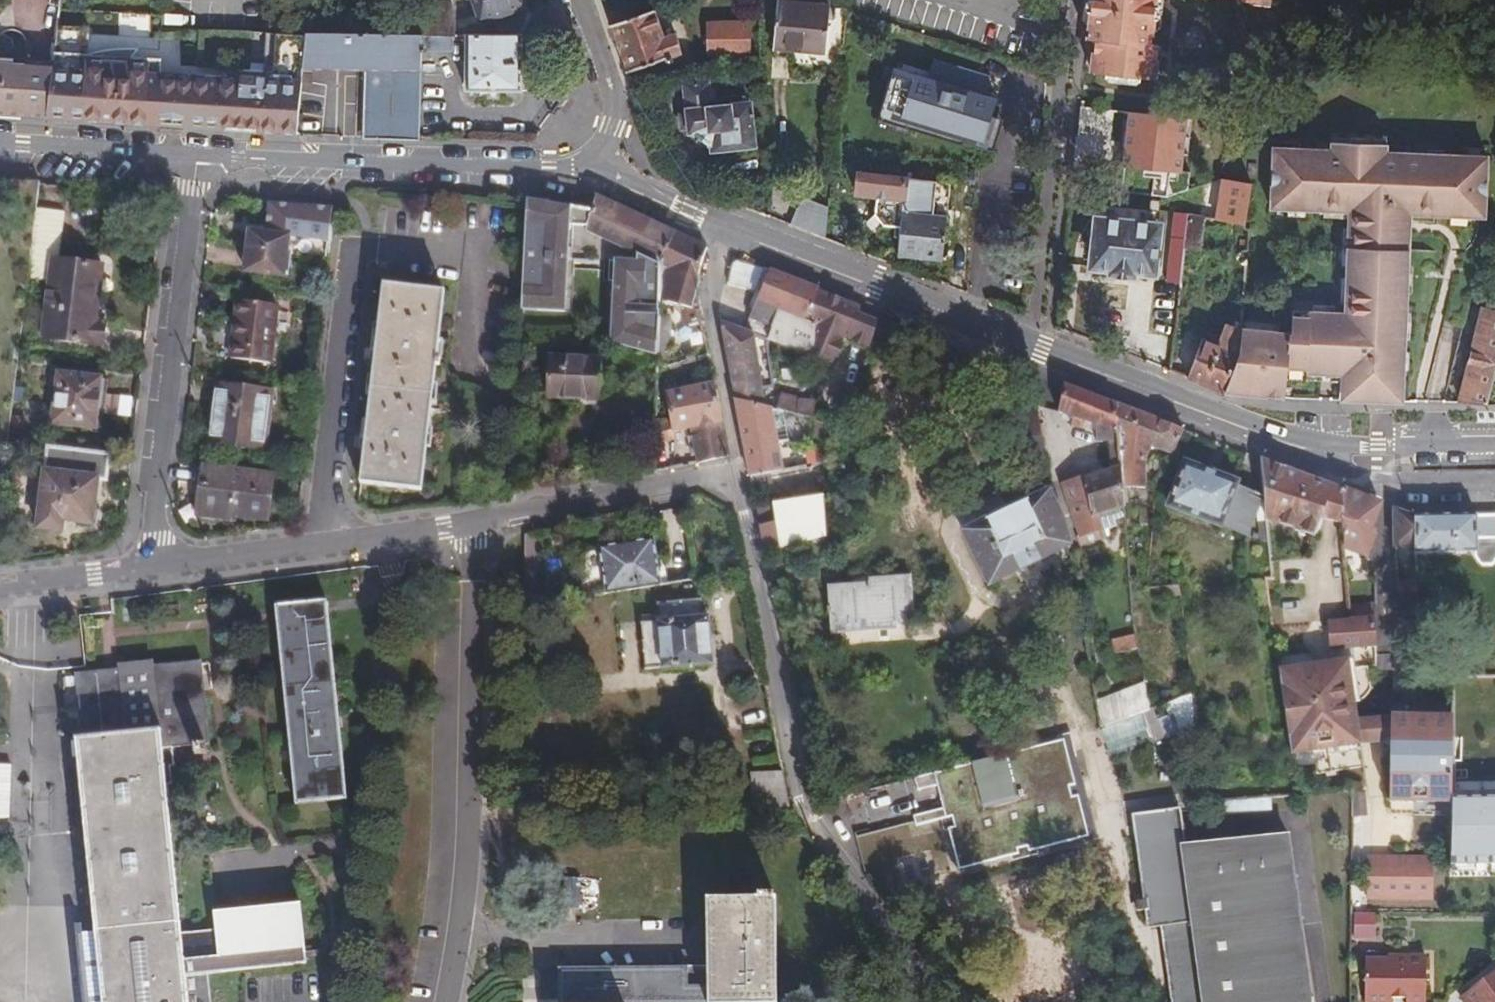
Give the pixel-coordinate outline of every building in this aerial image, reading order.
[(1,116),(26,118),(42,120),(48,71),(54,30),(57,0),(0,0),(0,116),(1,116)] [(452,36),(461,36),(482,36),(477,22),(520,5),(518,0),(447,0),(448,7),(452,36)] [(1086,38),(1089,38),(1086,69),(1152,77),(1155,43),(1147,42),(1152,0),(1091,0),(1086,38)] [(826,6),(772,1),(768,50),(797,53),(821,55),(826,6)] [(516,37),(556,37),(545,4),(494,26),(495,37),(516,37)] [(417,7),(421,35),(447,36),(452,36),(448,7),(422,7),(417,7)] [(613,45),(623,73),(676,54),(669,33),(660,35),(653,16),(657,14),(656,9),(651,9),(607,25),(613,45)] [(743,54),(742,22),(703,23),(704,56),(743,54)] [(48,71),(42,120),(78,121),(154,125),(155,75),(155,61),(125,60),(117,60),(117,63),(95,62),(95,55),(81,61),(82,30),(54,30),(48,71)] [(213,130),(292,134),(296,82),(298,60),(299,33),(265,32),(253,33),(259,71),(236,70),(236,79),(217,78),(213,130)] [(415,35),(299,33),(298,60),(331,61),(360,61),(358,137),(413,138),(414,62),(414,50),(415,35)] [(447,50),(447,36),(421,35),(415,35),(414,50),(447,50)] [(482,36),(461,36),(459,90),(515,92),(516,67),(516,37),(495,37),(482,36)] [(117,51),(95,55),(95,62),(117,63),(117,60),(125,60),(133,51),(117,51)] [(891,126),(954,146),(957,137),(980,144),(988,119),(971,114),(976,97),(982,78),(925,60),(919,79),(907,75),(905,81),(884,74),(872,114),(893,120),(891,126)] [(217,74),(217,78),(236,79),(236,70),(214,69),(217,74)] [(155,75),(154,125),(213,130),(217,78),(155,75)] [(682,113),(683,127),(683,131),(691,131),(699,137),(708,144),(708,150),(750,144),(745,103),(708,106),(704,80),(679,83),(682,113)] [(993,102),(976,97),(971,114),(988,119),(993,102)] [(1077,103),(1076,121),(1093,123),(1094,105),(1077,103)] [(1180,117),(1121,112),(1116,165),(1176,170),(1180,117)] [(1289,334),(1236,332),(1235,346),(1235,352),(1220,391),(1282,399),(1282,389),(1282,380),(1289,380),(1302,381),(1341,382),(1340,401),(1359,401),(1401,402),(1401,381),(1405,381),(1405,368),(1406,350),(1406,337),(1406,319),(1406,293),(1404,293),(1404,267),(1407,267),(1408,221),(1408,214),(1432,214),(1447,215),(1464,215),(1482,216),(1483,161),(1483,154),(1455,154),(1440,153),(1439,155),(1422,155),(1421,153),(1382,152),(1374,152),(1374,145),(1334,144),(1334,151),(1325,151),(1296,151),(1268,150),(1268,155),(1267,210),(1285,211),(1301,211),(1319,212),(1345,212),(1345,220),(1345,230),(1344,265),(1343,280),(1347,280),(1347,293),(1343,293),(1344,305),(1343,315),(1331,314),(1309,314),(1289,313),(1289,334)] [(928,181),(852,175),(850,195),(880,197),(898,199),(897,212),(894,256),(936,259),(939,215),(925,214),(928,181)] [(1245,184),(1218,179),(1211,220),(1238,225),(1245,184)] [(27,287),(28,283),(38,211),(41,185),(0,182),(0,285),(27,287)] [(669,232),(590,195),(585,212),(583,223),(581,228),(634,253),(631,259),(605,259),(605,277),(611,277),(610,289),(632,290),(651,300),(669,232)] [(522,201),(519,285),(560,287),(562,249),(567,249),(569,225),(569,210),(522,201)] [(793,202),(788,228),(818,239),(820,211),(793,202)] [(263,237),(283,239),(325,242),(329,209),(266,205),(263,237)] [(585,212),(569,210),(569,225),(583,223),(585,212)] [(62,214),(38,211),(28,283),(40,284),(44,261),(55,262),(62,214)] [(1197,249),(1201,217),(1185,215),(1180,247),(1197,249)] [(1153,226),(1093,219),(1088,264),(1109,267),(1109,271),(1117,272),(1127,273),(1127,269),(1148,272),(1153,226)] [(690,242),(669,232),(651,300),(652,304),(674,304),(677,322),(678,322),(679,327),(696,323),(691,297),(694,283),(691,281),(703,248),(690,242)] [(263,237),(245,235),(241,276),(279,279),(283,239),(263,237)] [(95,268),(55,262),(44,261),(40,284),(33,340),(93,348),(96,323),(88,322),(95,268)] [(763,342),(787,281),(764,272),(740,333),(747,336),(759,340),(763,342)] [(799,286),(787,281),(763,342),(779,348),(790,319),(800,322),(811,292),(812,291),(799,286)] [(560,287),(519,285),(518,290),(517,304),(533,305),(533,310),(558,311),(560,287)] [(437,294),(379,287),(357,483),(415,489),(437,294)] [(632,290),(610,289),(608,338),(650,356),(652,321),(652,304),(651,300),(632,290)] [(849,306),(811,292),(800,322),(808,325),(807,358),(828,364),(830,357),(833,358),(837,345),(835,343),(837,337),(844,339),(853,316),(847,313),(849,306)] [(272,308),(234,304),(228,361),(265,365),(272,308)] [(1480,402),(1489,368),(1494,347),(1494,312),(1479,308),(1453,403),(1480,402)] [(790,319),(779,348),(790,353),(807,358),(808,325),(800,322),(790,319)] [(652,321),(650,356),(651,362),(661,360),(661,322),(652,321)] [(747,336),(740,333),(715,323),(714,325),(729,399),(762,409),(747,336)] [(1235,352),(1235,346),(1222,341),(1219,347),(1197,339),(1183,378),(1202,385),(1218,391),(1220,391),(1235,352)] [(779,348),(763,342),(759,340),(756,346),(765,351),(766,354),(786,362),(790,353),(779,348)] [(593,360),(544,357),(541,398),(590,401),(593,360)] [(92,380),(51,374),(47,404),(45,420),(45,424),(87,428),(92,380)] [(1332,390),(1332,401),(1340,401),(1341,382),(1302,381),(1289,380),(1282,380),(1282,389),(1332,390)] [(268,391),(215,385),(208,442),(261,448),(268,391)] [(715,421),(707,385),(657,394),(661,421),(664,434),(669,433),(687,430),(686,427),(715,421)] [(833,415),(851,417),(857,389),(839,386),(833,415)] [(1090,398),(1060,386),(1051,414),(1067,420),(1079,425),(1090,429),(1090,443),(1104,443),(1111,443),(1112,407),(1090,398)] [(126,416),(128,396),(116,394),(115,395),(103,393),(101,413),(126,416)] [(762,409),(729,399),(741,459),(771,451),(772,451),(770,443),(781,439),(775,412),(762,409)] [(778,399),(775,412),(810,423),(812,416),(812,402),(778,399)] [(45,420),(47,404),(34,403),(32,419),(45,420)] [(1146,420),(1112,407),(1111,443),(1114,467),(1115,479),(1137,488),(1140,464),(1147,449),(1169,458),(1179,432),(1146,420)] [(1040,463),(1032,411),(997,416),(1004,468),(1040,463)] [(664,434),(661,421),(649,420),(649,443),(669,439),(669,433),(664,434)] [(1079,425),(1067,420),(1064,426),(1077,431),(1079,425)] [(723,457),(715,421),(686,427),(687,430),(693,464),(723,457)] [(824,429),(810,427),(811,438),(823,438),(824,429)] [(1114,467),(1111,443),(1104,443),(1105,470),(1114,467)] [(103,457),(43,451),(34,531),(56,533),(57,521),(88,525),(93,482),(100,482),(103,457)] [(771,451),(741,459),(745,478),(748,477),(764,473),(776,470),(771,451)] [(1299,477),(1259,462),(1263,518),(1312,538),(1319,519),(1322,513),(1321,485),(1299,477)] [(1242,535),(1258,497),(1231,487),(1232,485),(1207,474),(1180,463),(1163,505),(1215,527),(1216,524),(1242,535)] [(1105,470),(1060,487),(1070,529),(1088,522),(1085,507),(1116,496),(1115,480),(1115,479),(1114,467),(1105,470)] [(265,478),(195,469),(190,516),(229,521),(229,517),(260,521),(265,478)] [(764,473),(748,477),(750,484),(765,482),(764,473)] [(1341,528),(1339,492),(1321,485),(1322,513),(1319,519),(1341,528)] [(1068,548),(1042,492),(1002,511),(958,532),(984,587),(1068,548)] [(1367,537),(1378,507),(1357,499),(1339,492),(1341,528),(1343,550),(1364,558),(1371,539),(1367,537)] [(757,532),(761,554),(826,538),(825,497),(758,511),(761,531),(757,532)] [(1411,548),(1409,521),(1390,514),(1394,548),(1411,548)] [(1493,517),(1451,519),(1409,521),(1411,548),(1412,554),(1471,552),(1473,558),(1479,562),(1491,561),(1494,553),(1494,551),(1493,517)] [(536,620),(537,533),(520,537),(518,620),(536,620)] [(604,597),(659,588),(651,542),(596,551),(604,597)] [(1414,601),(1412,581),(1392,583),(1393,602),(1414,601)] [(908,586),(825,589),(827,632),(910,629),(908,586)] [(268,607),(288,804),(338,799),(318,602),(268,607)] [(695,602),(651,606),(653,621),(636,623),(641,672),(708,665),(703,617),(697,617),(695,602)] [(1334,766),(1363,763),(1361,738),(1358,717),(1356,704),(1348,652),(1368,649),(1368,653),(1367,653),(1369,666),(1377,664),(1380,651),(1376,610),(1330,616),(1335,654),(1281,661),(1281,662),(1293,749),(1331,744),(1334,766)] [(1138,643),(1135,632),(1112,643),(1114,653),(1138,643)] [(1372,687),(1369,666),(1367,653),(1368,653),(1368,649),(1348,652),(1356,704),(1362,703),(1367,700),(1371,695),(1372,687)] [(177,974),(176,956),(172,927),(155,756),(202,750),(193,668),(104,676),(66,680),(73,746),(65,747),(68,769),(86,941),(93,1001),(180,1001),(177,974)] [(1149,710),(1153,708),(1149,692),(1148,688),(1099,709),(1102,728),(1130,716),(1149,710)] [(1165,703),(1170,701),(1166,688),(1149,692),(1153,708),(1165,703)] [(1153,708),(1149,710),(1160,737),(1172,731),(1173,733),(1177,731),(1165,703),(1153,708)] [(1149,710),(1130,716),(1142,744),(1160,737),(1149,710)] [(1395,717),(1358,717),(1361,738),(1391,737),(1395,744),(1395,779),(1393,779),(1393,794),(1452,794),(1452,780),(1453,780),(1453,715),(1395,715),(1395,717)] [(1142,744),(1130,716),(1102,728),(1114,756),(1142,745),(1142,744)] [(1081,837),(1086,835),(1074,793),(1069,794),(1066,784),(1071,783),(1064,758),(1059,740),(921,779),(923,784),(932,782),(939,806),(910,814),(914,828),(942,820),(950,818),(952,829),(945,831),(957,872),(1016,855),(1014,850),(1024,847),(1026,852),(1081,837)] [(1072,756),(1064,758),(1071,783),(1066,784),(1069,794),(1074,793),(1086,835),(1081,837),(1082,842),(1095,839),(1072,756)] [(786,812),(780,777),(750,777),(749,812),(786,812)] [(1369,808),(1367,791),(1353,792),(1354,820),(1367,820),(1366,808),(1369,808)] [(1452,799),(1451,867),(1494,866),(1494,798),(1452,799)] [(1174,1001),(1210,1001),(1188,850),(1182,809),(1135,816),(1147,902),(1145,902),(1148,924),(1182,920),(1183,931),(1164,933),(1174,1001)] [(942,820),(945,831),(952,829),(950,818),(942,820)] [(1312,999),(1290,835),(1188,850),(1210,1001),(1312,1001),(1312,999)] [(1014,850),(1016,855),(1026,852),(1024,847),(1014,850)] [(1428,902),(1428,858),(1362,857),(1362,902),(1428,902)] [(1316,902),(1316,870),(1300,870),(1300,902),(1316,902)] [(772,898),(701,899),(702,918),(702,966),(554,968),(554,1001),(773,1001),(772,898)] [(211,953),(176,956),(177,974),(299,961),(294,900),(206,908),(208,923),(211,953)] [(1369,936),(1369,918),(1350,918),(1350,936),(1369,936)] [(208,923),(172,927),(176,956),(211,953),(208,923)] [(86,941),(71,944),(77,1001),(93,1001),(86,941)] [(1363,960),(1363,1001),(1422,1001),(1422,957),(1384,957),(1384,960),(1363,960)] [(1455,1001),(1494,1001),(1494,969),(1455,1001)]
